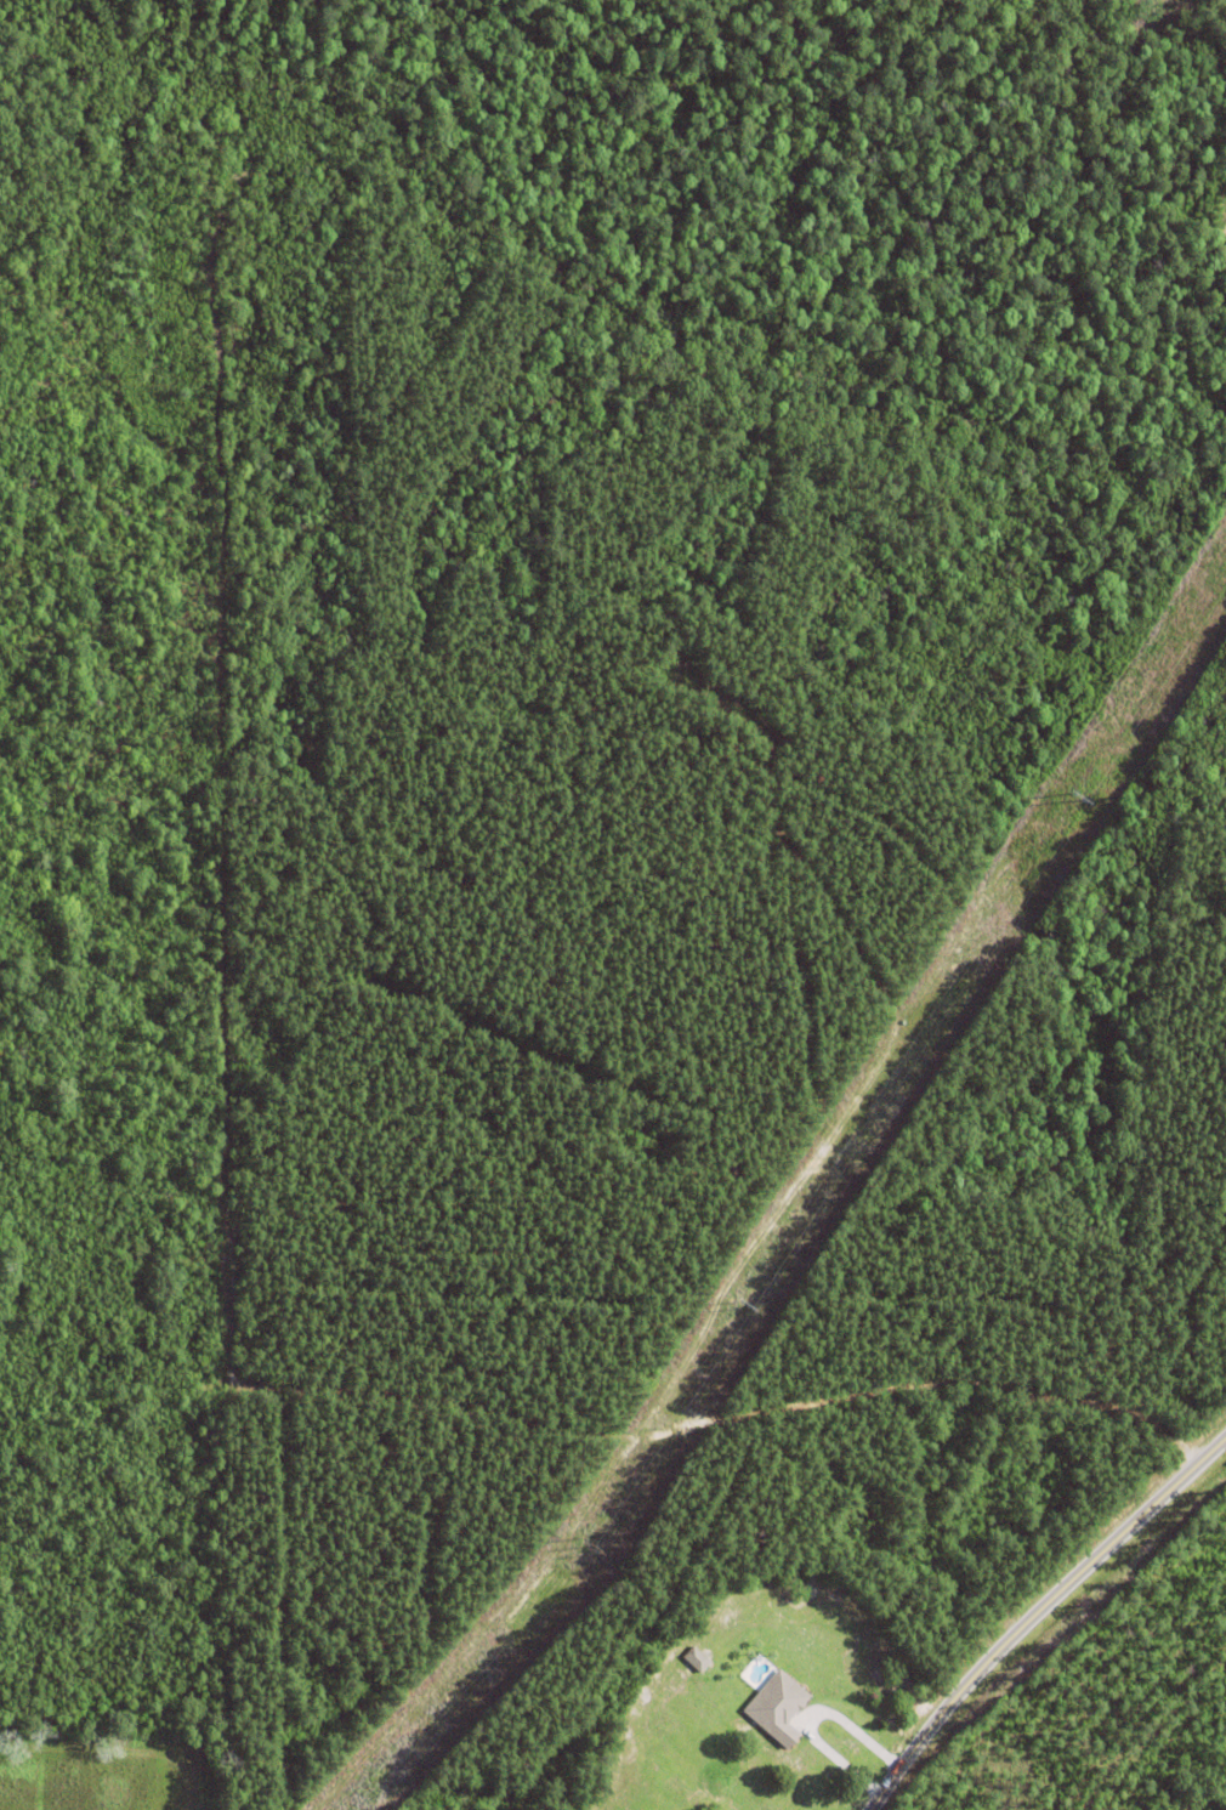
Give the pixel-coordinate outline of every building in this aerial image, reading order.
[(778,734),(782,730),(790,736),(788,741),(778,734)] [(691,1664),(702,1652),(711,1661),(700,1673),(691,1664)] [(796,1710),(787,1723),(801,1734),(798,1738),(799,1740),(793,1746),(791,1744),(788,1751),(742,1710),(779,1668),(812,1696),(805,1703),(806,1704),(799,1712),(796,1710)]
